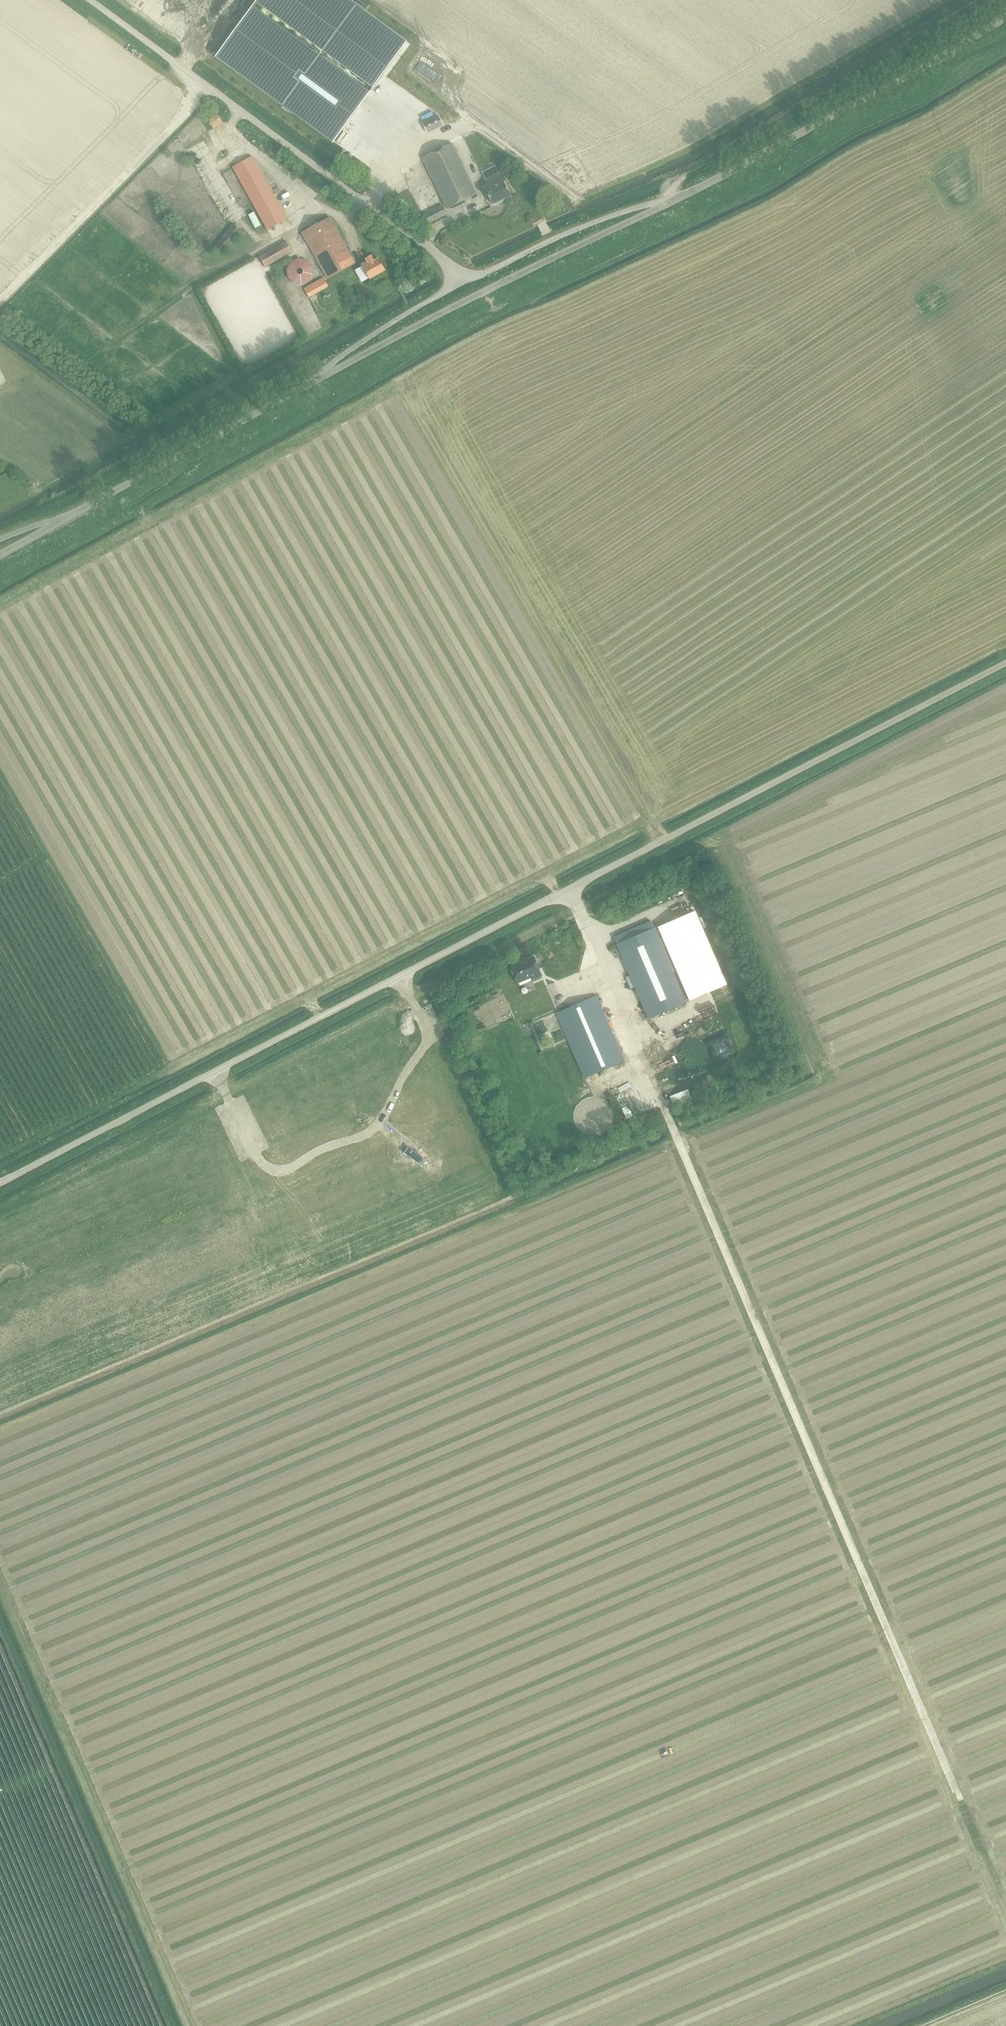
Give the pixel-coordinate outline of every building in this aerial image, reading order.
[(215,58),(331,144),(405,43),(364,13),(346,0),(258,0),(215,58)] [(422,123),(427,133),(443,125),(438,115),(422,123)] [(447,209),(476,195),(451,143),(422,157),(447,209)] [(267,229),(286,219),(252,157),(233,167),(267,229)] [(492,204),(510,196),(503,182),(505,181),(501,171),(483,180),(486,186),(481,188),(485,196),(487,195),(492,204)] [(442,206),(422,215),(426,224),(446,215),(442,206)] [(328,279),(355,263),(329,217),(302,232),(328,279)] [(213,249),(222,256),(241,231),(232,224),(213,249)] [(265,267),(285,256),(292,252),(286,241),(259,257),(265,267)] [(368,281),(383,271),(376,260),(372,262),(369,257),(364,260),(366,263),(359,267),(368,281)] [(323,278),(304,289),(309,297),(328,286),(323,278)] [(650,921),(614,937),(617,944),(653,928),(650,921)] [(649,1018),(686,1003),(653,928),(617,944),(649,1018)] [(532,980),(541,976),(533,957),(511,967),(518,983),(531,977),(532,980)] [(585,1078),(624,1061),(596,996),(557,1013),(585,1078)] [(455,1075),(435,1076),(436,1085),(456,1083),(455,1075)] [(284,1091),(260,1094),(262,1103),(285,1099),(284,1091)] [(450,1121),(444,1107),(436,1110),(442,1125),(450,1121)] [(426,1160),(408,1147),(404,1153),(422,1165),(426,1160)] [(483,1171),(482,1160),(459,1164),(461,1174),(483,1171)] [(312,1162),(303,1166),(310,1181),(319,1177),(312,1162)]
